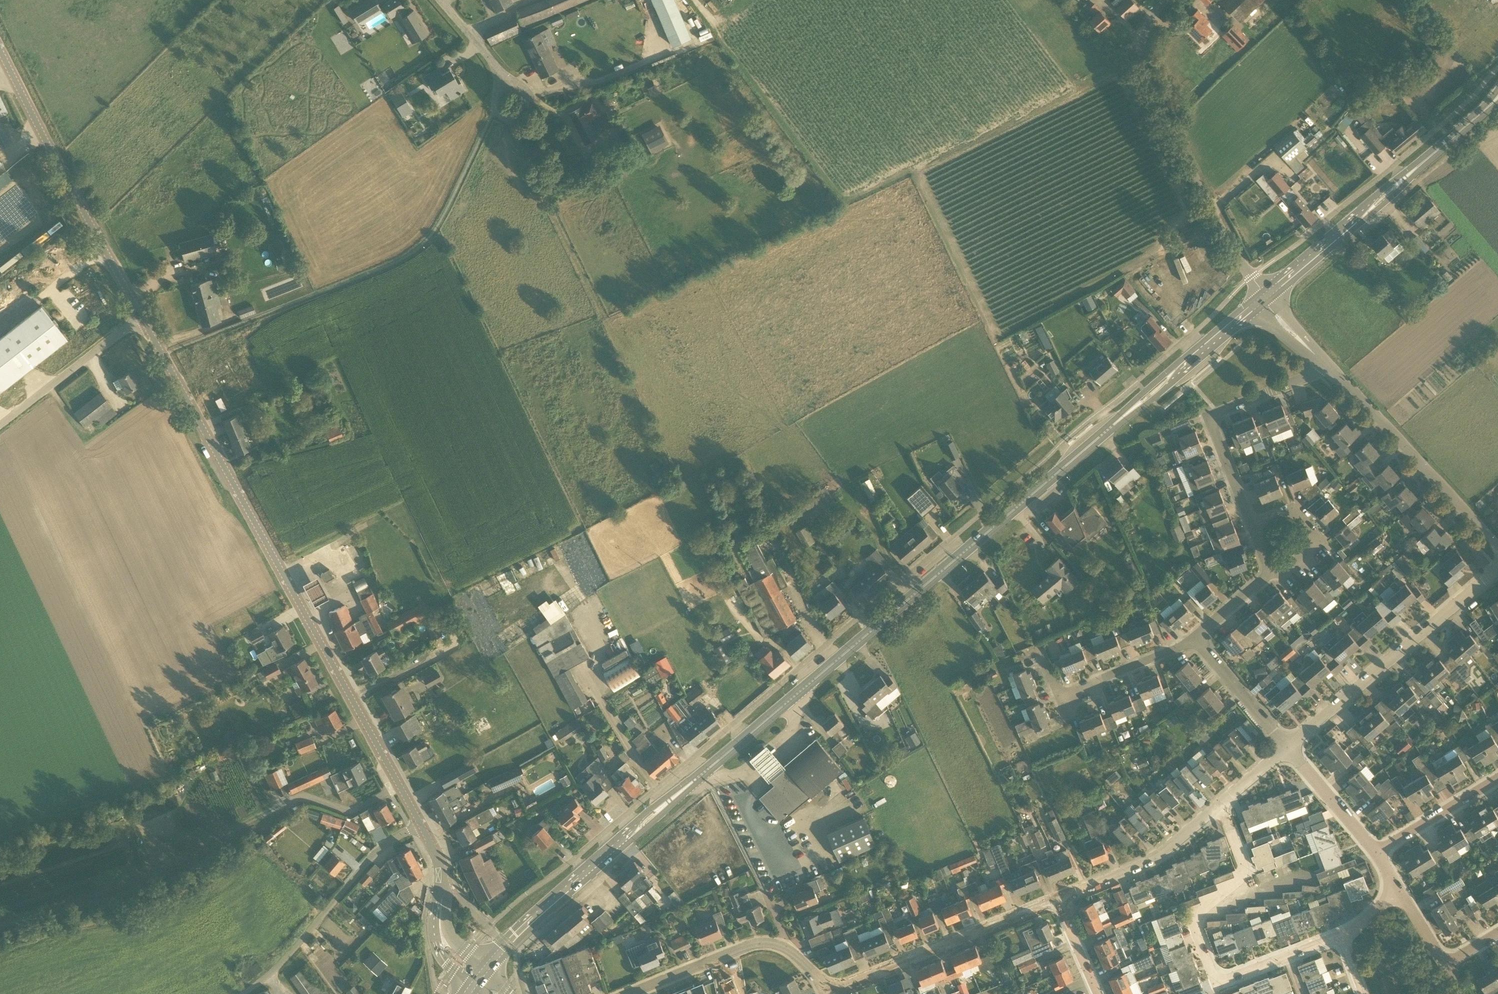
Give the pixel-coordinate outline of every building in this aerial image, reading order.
[(343,4),(347,11),(366,0),(349,0),(343,4)] [(376,0),(371,0),(368,1),(376,14),(382,10),(376,0)] [(383,4),(391,18),(395,15),(401,25),(404,23),(415,40),(427,32),(414,10),(406,15),(403,10),(404,9),(399,0),(390,0),(383,4)] [(497,11),(513,3),(512,0),(492,0),(497,11)] [(549,16),(588,0),(545,0),(516,11),(522,26),(549,16)] [(675,0),(653,0),(673,46),(692,38),(675,0)] [(1132,0),(1114,0),(1111,2),(1117,9),(1126,19),(1139,8),(1132,0)] [(1265,0),(1219,0),(1241,23),(1265,0)] [(333,8),(343,23),(348,20),(338,4),(333,8)] [(1099,32),(1110,22),(1096,6),(1091,10),(1096,16),(1091,22),(1099,32)] [(350,13),(357,25),(362,22),(355,10),(350,13)] [(1200,41),(1211,31),(1205,25),(1209,22),(1198,11),(1191,17),(1196,22),(1189,29),(1188,29),(1188,30),(1189,30),(1190,30),(1200,41)] [(554,24),(563,20),(561,14),(551,18),(554,24)] [(491,45),(522,31),(516,19),(486,33),(491,45)] [(1237,52),(1249,40),(1234,24),(1222,37),(1237,52)] [(545,42),(540,33),(525,41),(543,77),(560,69),(546,41),(545,42)] [(442,74),(438,68),(423,77),(427,84),(431,82),(439,95),(446,91),(450,99),(466,90),(460,81),(458,82),(450,70),(442,74)] [(653,82),(647,85),(650,92),(656,89),(653,82)] [(390,97),(401,114),(411,108),(400,90),(390,97)] [(1379,93),(1379,103),(1394,102),(1393,93),(1379,93)] [(593,124),(591,120),(588,116),(600,110),(594,99),(582,105),(582,107),(570,113),(587,145),(600,138),(597,131),(599,130),(600,133),(613,126),(607,114),(594,121),(595,123),(593,124)] [(1417,118),(1406,127),(1403,123),(1399,127),(1395,130),(1399,134),(1388,144),(1396,154),(1426,130),(1417,118)] [(1364,123),(1356,129),(1361,135),(1360,135),(1376,154),(1385,146),(1370,127),(1369,128),(1364,123)] [(652,153),(670,143),(660,124),(642,134),(652,153)] [(1304,149),(1306,148),(1293,132),(1275,148),(1298,175),(1306,169),(1300,162),(1309,155),(1304,149)] [(1305,142),(1308,146),(1317,139),(1314,135),(1305,142)] [(1334,139),(1343,149),(1347,145),(1338,135),(1334,139)] [(1291,189),(1290,188),(1290,187),(1277,172),(1267,181),(1283,200),(1306,226),(1316,217),(1294,190),(1292,188),(1291,189)] [(1421,228),(1440,212),(1427,197),(1409,212),(1421,228)] [(1404,247),(1388,230),(1383,234),(1382,234),(1371,243),(1386,261),(1404,247)] [(1180,244),(1187,240),(1182,232),(1175,236),(1180,244)] [(179,243),(184,261),(217,252),(212,234),(179,243)] [(1422,255),(1429,249),(1418,237),(1411,242),(1422,255)] [(283,259),(275,261),(277,269),(285,267),(283,259)] [(1121,292),(1126,298),(1136,291),(1126,278),(1112,290),(1117,296),(1121,292)] [(217,292),(214,279),(191,285),(197,307),(213,303),(210,294),(217,292)] [(221,306),(217,292),(210,294),(213,303),(197,307),(202,326),(219,322),(218,321),(215,308),(221,306)] [(1091,295),(1084,298),(1088,306),(1095,302),(1091,295)] [(241,318),(256,313),(253,305),(238,311),(241,318)] [(67,339),(41,306),(0,338),(0,392),(67,339)] [(1146,320),(1147,321),(1142,325),(1142,329),(1149,336),(1160,350),(1172,340),(1151,316),(1146,320)] [(1044,330),(1038,333),(1046,349),(1052,346),(1044,330)] [(1090,372),(1101,384),(1118,369),(1108,356),(1090,372)] [(1046,362),(1052,375),(1059,371),(1053,358),(1046,362)] [(228,360),(211,370),(216,379),(215,379),(219,386),(217,387),(220,392),(222,391),(227,400),(248,388),(236,367),(233,369),(228,360)] [(127,393),(139,385),(131,371),(119,378),(124,387),(116,392),(119,397),(127,392),(127,393)] [(1052,402),(1046,408),(1056,420),(1062,414),(1064,415),(1075,406),(1069,399),(1073,397),(1068,387),(1067,388),(1062,392),(1051,401),(1052,402)] [(85,427),(96,419),(111,407),(112,406),(101,392),(74,413),(85,427)] [(1323,406),(1316,399),(1302,403),(1306,416),(1316,413),(1326,425),(1339,414),(1328,402),(1323,406)] [(1286,414),(1282,404),(1272,408),(1282,432),(1291,428),(1290,426),(1296,424),(1291,412),(1286,414)] [(1266,422),(1262,424),(1266,436),(1271,434),(1275,443),(1284,439),(1282,432),(1272,408),(1262,412),(1266,422)] [(237,455),(252,448),(246,434),(251,432),(242,412),(223,421),(237,455)] [(1256,426),(1252,416),(1243,420),(1250,437),(1259,434),(1261,438),(1266,436),(1262,424),(1256,426)] [(1178,437),(1182,447),(1199,440),(1195,430),(1193,431),(1188,419),(1170,426),(1173,434),(1177,432),(1179,437),(1178,437)] [(1243,448),(1252,444),(1249,438),(1250,437),(1243,420),(1233,424),(1237,434),(1232,436),(1237,448),(1242,446),(1243,448)] [(1352,431),(1346,424),(1333,435),(1341,444),(1336,449),(1342,457),(1353,447),(1349,442),(1361,432),(1356,427),(1352,431)] [(339,426),(326,431),(330,441),(343,436),(339,426)] [(1305,436),(1302,439),(1308,447),(1311,444),(1315,441),(1309,433),(1305,436)] [(1153,444),(1161,443),(1160,434),(1151,435),(1153,444)] [(1182,465),(1204,456),(1201,451),(1203,450),(1199,440),(1182,447),(1178,449),(1181,458),(1182,458),(1184,464),(1182,464),(1182,465)] [(945,445),(952,460),(961,456),(954,441),(945,445)] [(1365,475),(1376,465),(1371,459),(1379,453),(1369,441),(1356,452),(1362,458),(1356,464),(1365,475)] [(1279,449),(1272,451),(1275,459),(1282,457),(1279,449)] [(1205,461),(1204,456),(1182,465),(1188,479),(1211,470),(1207,460),(1205,461)] [(1126,468),(1118,458),(1104,470),(1120,489),(1134,477),(1136,480),(1140,476),(1131,465),(1126,468)] [(1247,462),(1239,466),(1242,472),(1250,469),(1247,462)] [(1274,473),(1280,470),(1278,465),(1271,467),(1274,473)] [(1380,481),(1385,487),(1390,484),(1398,476),(1389,465),(1381,471),(1376,465),(1365,475),(1362,477),(1372,489),(1375,486),(1374,486),(1380,481)] [(946,479),(938,486),(943,493),(945,491),(951,498),(963,489),(960,485),(965,480),(953,466),(942,475),(946,479)] [(1321,491),(1321,490),(1318,486),(1315,483),(1312,485),(1305,467),(1288,474),(1294,489),(1299,487),(1304,493),(1306,492),(1312,499),(1321,491)] [(1170,470),(1162,473),(1164,479),(1172,476),(1170,470)] [(1201,492),(1215,486),(1213,481),(1215,480),(1211,470),(1188,479),(1194,494),(1201,492)] [(1254,481),(1260,478),(1258,473),(1251,475),(1254,481)] [(1262,502),(1283,494),(1275,475),(1255,484),(1262,502)] [(1320,482),(1318,486),(1321,490),(1330,482),(1326,478),(1320,482)] [(1335,480),(1331,486),(1338,491),(1342,485),(1335,480)] [(1352,485),(1348,488),(1353,494),(1357,490),(1356,489),(1352,485)] [(922,486),(907,498),(922,516),(937,503),(922,486)] [(1215,486),(1201,492),(1207,506),(1223,500),(1219,490),(1217,491),(1215,486)] [(1406,486),(1399,492),(1394,486),(1382,497),(1391,507),(1397,503),(1402,509),(1406,513),(1412,508),(1408,504),(1416,497),(1406,486)] [(813,518),(836,501),(826,487),(803,505),(813,518)] [(1325,502),(1321,497),(1308,508),(1312,514),(1316,511),(1326,523),(1339,512),(1329,499),(1325,502)] [(1205,525),(1227,516),(1225,510),(1227,509),(1223,500),(1207,506),(1199,510),(1205,525)] [(1108,523),(1093,505),(1079,517),(1075,505),(1061,517),(1056,511),(1049,517),(1048,516),(1045,519),(1047,522),(1047,521),(1057,532),(1059,530),(1073,547),(1086,536),(1089,539),(1108,523)] [(1182,505),(1175,508),(1179,517),(1186,514),(1182,505)] [(1377,511),(1372,506),(1367,511),(1372,516),(1377,511)] [(1417,512),(1413,507),(1412,508),(1406,513),(1400,518),(1410,530),(1416,525),(1421,531),(1435,519),(1428,512),(1427,513),(1422,508),(1417,512)] [(1345,546),(1357,536),(1352,529),(1363,520),(1358,515),(1361,513),(1356,508),(1343,519),(1347,524),(1336,534),(1345,546)] [(1229,520),(1227,516),(1205,525),(1211,539),(1235,530),(1231,519),(1229,520)] [(923,528),(920,523),(892,546),(906,562),(938,535),(928,523),(923,528)] [(805,546),(815,538),(805,525),(795,533),(805,546)] [(1175,542),(1186,537),(1181,525),(1170,529),(1175,542)] [(839,533),(845,539),(852,533),(847,526),(839,533)] [(1441,537),(1434,528),(1417,543),(1419,545),(1418,546),(1421,550),(1424,553),(1425,552),(1430,547),(1430,548),(1433,545),(1439,552),(1444,547),(1445,547),(1453,540),(1445,532),(1442,535),(1443,536),(1441,537)] [(1221,552),(1225,551),(1239,545),(1237,540),(1239,539),(1235,530),(1211,539),(1217,554),(1221,552)] [(1192,531),(1186,533),(1188,540),(1195,537),(1192,531)] [(1374,554),(1384,546),(1379,540),(1369,548),(1374,554)] [(1241,544),(1239,545),(1225,551),(1221,552),(1227,566),(1230,565),(1233,573),(1247,568),(1244,559),(1247,558),(1244,551),(1241,552),(1238,546),(1241,545),(1242,545),(1241,544)] [(789,643),(786,646),(797,659),(814,645),(794,622),(797,620),(781,590),(788,585),(778,567),(772,558),(767,561),(760,549),(758,550),(755,545),(744,550),(760,579),(749,585),(745,578),(735,583),(765,637),(778,630),(789,643)] [(1455,553),(1452,549),(1441,559),(1444,562),(1452,572),(1449,574),(1445,570),(1440,575),(1449,586),(1464,574),(1460,569),(1466,563),(1457,551),(1455,553)] [(859,583),(852,589),(862,601),(891,576),(877,560),(881,556),(876,550),(866,558),(871,564),(854,579),(859,583)] [(1208,566),(1214,564),(1211,556),(1205,559),(1208,566)] [(1407,573),(1412,569),(1401,556),(1396,560),(1407,573)] [(1066,591),(1078,580),(1059,558),(1047,568),(1051,573),(1033,589),(1043,601),(1061,586),(1066,591)] [(1133,559),(1124,563),(1132,581),(1141,576),(1133,559)] [(1354,571),(1343,559),(1339,562),(1338,561),(1330,568),(1347,588),(1354,582),(1354,580),(1350,575),(1354,571)] [(827,578),(836,569),(828,560),(819,568),(827,578)] [(1197,562),(1191,568),(1204,583),(1210,578),(1197,562)] [(1347,588),(1330,568),(1318,578),(1335,598),(1341,592),(1336,587),(1342,582),(1347,588)] [(326,581),(334,577),(329,569),(322,573),(321,575),(324,580),(326,581)] [(314,572),(300,580),(312,602),(326,594),(314,572)] [(994,582),(984,572),(975,580),(983,589),(986,586),(990,591),(994,595),(1000,590),(1001,592),(1008,587),(1003,578),(1002,576),(994,582)] [(1323,608),(1335,598),(1318,578),(1306,588),(1323,608)] [(1423,579),(1420,581),(1420,584),(1422,587),(1426,587),(1428,585),(1428,581),(1426,579),(1423,579)] [(983,589),(975,580),(961,591),(977,609),(988,599),(994,595),(990,591),(986,586),(983,589)] [(832,617),(845,606),(835,594),(841,590),(833,581),(814,597),(832,617)] [(1401,588),(1395,581),(1390,585),(1396,592),(1407,605),(1417,597),(1421,602),(1425,598),(1418,589),(1413,592),(1406,584),(1401,588)] [(1217,596),(1207,584),(1195,594),(1206,606),(1217,596)] [(373,594),(369,586),(357,592),(360,600),(366,613),(358,617),(360,620),(353,624),(344,605),(329,612),(337,631),(335,632),(344,650),(362,640),(359,635),(366,632),(369,638),(382,632),(372,611),(379,607),(373,594)] [(1323,608),(1306,588),(1298,595),(1299,597),(1295,601),(1299,606),(1305,612),(1309,609),(1310,610),(1318,603),(1322,608),(1323,608)] [(1287,600),(1280,591),(1272,598),(1289,618),(1297,612),(1299,615),(1302,615),(1305,612),(1299,606),(1295,601),(1291,596),(1287,600)] [(1398,613),(1407,605),(1396,592),(1386,600),(1393,608),(1389,612),(1397,622),(1401,618),(1398,613)] [(1281,625),(1289,618),(1272,598),(1263,605),(1271,613),(1267,616),(1275,626),(1279,623),(1281,625)] [(1196,609),(1188,599),(1175,611),(1185,623),(1191,618),(1189,615),(1192,613),(1192,612),(1196,609)] [(393,635),(430,616),(423,603),(386,623),(393,635)] [(1389,612),(1384,616),(1377,608),(1367,616),(1378,630),(1388,621),(1392,626),(1397,622),(1389,612)] [(585,629),(575,611),(570,614),(574,621),(570,623),(565,613),(566,613),(565,612),(536,632),(537,633),(532,636),(573,708),(587,700),(569,668),(589,657),(573,627),(576,625),(580,632),(585,629)] [(1179,628),(1185,623),(1175,611),(1161,623),(1169,632),(1173,628),(1177,626),(1179,628)] [(978,630),(985,625),(976,612),(969,617),(978,630)] [(1267,616),(1262,620),(1255,612),(1247,618),(1264,638),(1272,631),(1271,630),(1275,626),(1267,616)] [(1340,614),(1335,618),(1338,622),(1343,617),(1340,614)] [(1378,630),(1367,616),(1358,624),(1355,621),(1350,625),(1353,629),(1368,646),(1373,642),(1369,638),(1378,630)] [(433,639),(441,635),(432,617),(424,622),(433,639)] [(1148,622),(1146,617),(1136,621),(1138,626),(1144,643),(1152,640),(1150,636),(1159,632),(1155,620),(1149,623),(1149,622),(1148,622)] [(1255,645),(1264,638),(1247,618),(1239,625),(1247,634),(1243,637),(1251,647),(1254,644),(1255,645)] [(1478,634),(1484,630),(1475,619),(1470,623),(1478,634)] [(1314,623),(1308,628),(1313,634),(1319,629),(1314,623)] [(267,635),(276,653),(293,644),(283,626),(267,635)] [(1144,643),(1138,626),(1126,631),(1126,632),(1121,634),(1126,646),(1135,642),(1137,646),(1144,643)] [(723,644),(735,638),(730,628),(718,633),(723,644)] [(1368,646),(1353,629),(1343,637),(1337,630),(1333,634),(1334,636),(1350,654),(1359,646),(1363,650),(1368,646)] [(1035,632),(1038,638),(1044,636),(1041,630),(1035,632)] [(253,644),(265,637),(261,631),(249,637),(253,644)] [(1461,631),(1454,636),(1470,654),(1480,646),(1484,651),(1488,648),(1478,634),(1474,638),(1470,634),(1466,637),(1461,631)] [(1243,637),(1238,641),(1231,632),(1222,640),(1234,655),(1239,650),(1248,661),(1256,654),(1250,647),(1251,647),(1243,637)] [(1111,656),(1104,640),(1102,634),(1090,639),(1091,641),(1086,643),(1088,647),(1093,659),(1102,656),(1103,659),(1111,656)] [(1126,646),(1121,634),(1116,636),(1116,635),(1104,640),(1111,656),(1118,653),(1117,650),(1126,646)] [(1320,648),(1324,653),(1339,671),(1344,667),(1340,662),(1350,654),(1334,636),(1324,645),(1320,648)] [(1461,674),(1464,679),(1469,675),(1470,674),(1470,667),(1464,659),(1470,654),(1454,636),(1448,642),(1453,648),(1449,651),(1453,656),(1448,660),(1461,674)] [(1296,639),(1290,644),(1291,645),(1296,651),(1297,650),(1302,646),(1296,639)] [(633,655),(642,651),(637,640),(628,644),(633,655)] [(1283,661),(1296,651),(1291,645),(1279,656),(1283,661)] [(386,654),(382,647),(375,651),(361,658),(362,659),(355,663),(360,671),(366,667),(370,674),(384,665),(380,657),(386,654)] [(722,666),(727,664),(719,647),(713,649),(722,666)] [(1093,659),(1088,647),(1083,650),(1082,649),(1071,653),(1078,669),(1085,666),(1084,663),(1093,659)] [(776,656),(771,650),(760,660),(775,678),(791,664),(780,652),(776,656)] [(1078,669),(1071,653),(1060,658),(1060,659),(1055,661),(1059,673),(1069,669),(1070,672),(1078,669)] [(1339,671),(1324,653),(1315,661),(1310,655),(1307,655),(1303,657),(1310,665),(1321,678),(1331,670),(1335,675),(1339,671)] [(653,663),(661,678),(674,671),(666,656),(653,663)] [(1279,656),(1273,660),(1278,666),(1283,661),(1279,656)] [(1451,683),(1459,676),(1461,674),(1448,660),(1443,664),(1440,660),(1436,663),(1431,656),(1424,662),(1440,680),(1445,675),(1451,683)] [(615,692),(641,676),(629,657),(603,673),(615,692)] [(317,683),(304,659),(289,667),(296,680),(291,683),(297,694),(317,683)] [(1192,666),(1188,661),(1181,667),(1177,663),(1167,671),(1171,675),(1175,671),(1183,680),(1197,668),(1194,664),(1192,666)] [(1418,685),(1437,707),(1443,702),(1444,702),(1433,689),(1432,690),(1430,688),(1440,680),(1424,662),(1418,667),(1423,674),(1419,677),(1423,681),(1418,685)] [(262,681),(280,672),(276,663),(258,673),(262,681)] [(1025,669),(1023,664),(1012,668),(1013,671),(1009,673),(1011,675),(1013,674),(1018,685),(1034,679),(1031,671),(1027,673),(1026,669),(1025,669)] [(1315,691),(1312,686),(1321,678),(1310,665),(1295,677),(1311,695),(1315,691)] [(1254,670),(1256,677),(1267,674),(1265,666),(1254,670)] [(655,667),(643,675),(646,680),(658,673),(655,667)] [(1190,697),(1199,688),(1195,684),(1202,678),(1198,674),(1200,672),(1197,668),(1183,680),(1190,688),(1185,692),(1190,697)] [(433,684),(442,679),(437,671),(428,676),(433,684)] [(1283,711),(1292,703),(1277,684),(1272,679),(1273,679),(1269,674),(1259,682),(1267,692),(1265,694),(1269,699),(1271,697),(1283,711)] [(887,692),(889,694),(898,686),(889,676),(884,679),(880,675),(870,684),(880,697),(887,692)] [(1163,688),(1158,675),(1152,677),(1151,675),(1147,677),(1153,694),(1164,690),(1168,700),(1173,698),(1168,686),(1163,688)] [(1306,699),(1311,695),(1295,677),(1290,681),(1286,676),(1277,684),(1292,703),(1302,694),(1306,699)] [(1142,711),(1147,708),(1143,698),(1153,694),(1147,677),(1142,679),(1143,681),(1137,683),(1142,697),(1137,699),(1142,711)] [(1037,697),(1035,692),(1033,688),(1037,686),(1034,679),(1018,685),(1022,696),(1023,696),(1025,702),(1037,697)] [(1406,688),(1400,682),(1394,687),(1409,705),(1414,701),(1418,705),(1423,702),(1432,712),(1437,707),(1418,685),(1413,689),(1410,685),(1406,688)] [(1458,691),(1465,699),(1475,690),(1467,682),(1458,691)] [(691,704),(706,693),(699,684),(687,693),(689,696),(687,698),(691,704)] [(873,718),(883,710),(876,701),(880,697),(870,684),(859,693),(863,697),(858,701),(867,712),(873,718)] [(1214,692),(1210,687),(1203,693),(1199,688),(1190,697),(1193,701),(1197,697),(1205,706),(1219,694),(1215,690),(1214,692)] [(1401,725),(1405,721),(1404,720),(1414,711),(1409,705),(1394,687),(1387,693),(1393,699),(1389,702),(1393,706),(1388,711),(1401,725)] [(405,696),(401,689),(393,693),(392,692),(382,697),(394,718),(413,708),(406,695),(405,696)] [(1190,697),(1185,692),(1175,701),(1180,706),(1190,697)] [(1211,722),(1221,714),(1217,710),(1224,704),(1220,699),(1222,698),(1219,694),(1205,706),(1211,714),(1207,717),(1211,722)] [(1132,701),(1129,695),(1124,697),(1123,695),(1118,697),(1125,714),(1135,710),(1136,713),(1142,711),(1137,699),(1132,701)] [(708,735),(698,722),(693,716),(685,707),(689,704),(683,697),(675,703),(687,718),(680,724),(678,720),(670,725),(678,739),(687,733),(695,745),(708,735)] [(1039,702),(1037,697),(1025,702),(1027,707),(1026,707),(1031,719),(1047,712),(1044,705),(1041,706),(1039,702)] [(1113,729),(1118,727),(1115,718),(1125,714),(1118,697),(1113,699),(1114,701),(1109,703),(1113,715),(1108,717),(1113,729)] [(294,716),(307,710),(301,698),(288,705),(294,716)] [(1443,702),(1437,707),(1441,711),(1447,706),(1443,702)] [(1455,704),(1453,710),(1455,713),(1462,709),(1457,702),(1455,704)] [(710,713),(705,707),(698,713),(702,718),(698,722),(708,735),(722,724),(712,711),(710,713)] [(1376,714),(1370,707),(1364,713),(1379,731),(1385,726),(1391,734),(1397,729),(1397,728),(1401,725),(1388,711),(1383,715),(1379,711),(1376,714)] [(329,732),(342,724),(334,709),(318,718),(322,725),(318,727),(322,735),(329,731),(329,732)] [(1462,710),(1454,715),(1459,722),(1466,717),(1462,710)] [(1050,730),(1048,725),(1046,721),(1050,720),(1047,712),(1031,719),(1015,725),(1020,736),(1036,729),(1038,735),(1050,730)] [(837,740),(842,736),(837,730),(844,723),(835,713),(823,723),(837,740)] [(1103,719),(1100,713),(1095,715),(1094,713),(1089,715),(1096,732),(1106,728),(1108,731),(1113,729),(1108,717),(1103,719)] [(1178,713),(1166,721),(1171,728),(1182,721),(1178,713)] [(1379,731),(1364,713),(1357,718),(1363,725),(1359,728),(1355,724),(1351,727),(1358,736),(1359,737),(1359,738),(1366,746),(1369,749),(1374,745),(1369,739),(1379,731)] [(1081,741),(1087,739),(1086,736),(1096,732),(1089,715),(1084,717),(1085,719),(1080,721),(1082,727),(1077,730),(1081,741)] [(414,716),(394,727),(402,741),(422,729),(414,716)] [(631,716),(625,721),(629,726),(635,721),(631,716)] [(562,742),(583,728),(577,719),(556,732),(562,742)] [(1492,761),(1497,757),(1497,755),(1495,749),(1497,747),(1497,746),(1496,742),(1497,740),(1497,734),(1492,725),(1491,722),(1485,726),(1489,733),(1479,740),(1492,761)] [(1244,746),(1249,741),(1236,727),(1228,734),(1229,736),(1223,741),(1233,755),(1236,758),(1244,751),(1240,747),(1242,744),(1244,746)] [(1254,737),(1259,731),(1254,727),(1249,733),(1254,737)] [(1354,742),(1359,738),(1359,737),(1358,736),(1351,727),(1346,732),(1354,742)] [(241,746),(256,739),(252,730),(236,737),(241,746)] [(664,769),(642,743),(647,739),(641,732),(632,740),(637,747),(636,748),(644,757),(648,753),(651,756),(643,763),(646,766),(645,766),(655,777),(664,769)] [(912,746),(921,741),(915,732),(907,737),(912,746)] [(1411,746),(1414,743),(1409,736),(1394,748),(1400,755),(1411,746)] [(299,754),(315,747),(311,737),(295,743),(299,754)] [(1466,737),(1458,742),(1468,758),(1473,755),(1476,760),(1480,758),(1484,765),(1492,761),(1479,740),(1473,744),(1469,738),(1466,737)] [(659,752),(647,739),(642,743),(664,769),(671,763),(673,764),(680,758),(668,745),(659,752)] [(811,796),(843,770),(816,739),(785,765),(786,766),(770,779),(776,786),(761,799),(780,822),(811,796)] [(402,752),(410,767),(431,755),(428,748),(424,740),(402,752)] [(840,740),(834,746),(841,755),(848,749),(840,740)] [(1228,759),(1233,755),(1223,741),(1221,740),(1213,747),(1214,749),(1208,755),(1218,768),(1221,771),(1228,764),(1224,759),(1227,757),(1228,759)] [(1326,765),(1344,750),(1335,740),(1324,749),(1327,753),(1321,759),(1326,765)] [(786,764),(767,741),(750,756),(769,778),(786,764)] [(1459,781),(1466,776),(1462,769),(1466,766),(1463,761),(1468,758),(1458,742),(1460,745),(1444,755),(1459,781)] [(602,760),(608,757),(603,746),(596,750),(602,760)] [(1349,771),(1359,762),(1364,758),(1360,753),(1355,757),(1354,757),(1352,759),(1344,750),(1326,765),(1331,771),(1338,766),(1341,770),(1345,766),(1349,771)] [(626,751),(620,754),(623,761),(630,758),(626,751)] [(1213,772),(1218,768),(1208,755),(1206,753),(1198,760),(1194,756),(1187,761),(1188,762),(1192,767),(1200,777),(1206,784),(1213,777),(1209,772),(1212,770),(1213,772)] [(1427,764),(1437,782),(1442,779),(1443,780),(1447,778),(1452,785),(1459,781),(1444,755),(1443,755),(1446,760),(1435,767),(1432,761),(1427,764)] [(597,802),(609,792),(600,782),(608,776),(598,757),(587,767),(594,775),(582,785),(588,792),(597,802)] [(1146,757),(1140,760),(1143,766),(1149,764),(1146,757)] [(1433,786),(1432,785),(1437,782),(1427,764),(1422,757),(1414,762),(1418,769),(1417,770),(1421,776),(1414,780),(1427,800),(1434,796),(1429,789),(1433,786)] [(1402,761),(1395,765),(1399,771),(1405,767),(1402,761)] [(366,778),(358,762),(340,771),(343,779),(336,782),(340,789),(346,787),(347,788),(367,781),(366,778)] [(639,792),(645,787),(636,776),(637,776),(626,762),(613,772),(618,778),(615,780),(618,783),(617,784),(630,800),(636,796),(634,795),(638,792),(639,792)] [(1200,777),(1192,767),(1188,762),(1179,770),(1177,767),(1171,773),(1173,775),(1185,790),(1188,793),(1195,787),(1191,782),(1194,780),(1195,782),(1200,777)] [(1351,795),(1369,779),(1360,769),(1363,767),(1359,762),(1349,771),(1353,775),(1349,779),(1352,783),(1346,788),(1351,795)] [(463,765),(439,777),(445,787),(468,774),(463,765)] [(307,775),(308,777),(312,785),(324,779),(321,774),(329,771),(327,766),(319,769),(312,772),(307,775)] [(271,790),(282,785),(276,770),(275,770),(265,775),(271,790)] [(493,792),(514,783),(508,771),(488,779),(493,792)] [(566,782),(563,783),(564,786),(572,782),(568,774),(563,776),(566,782)] [(312,785),(308,777),(307,775),(287,784),(291,794),(312,785)] [(1180,795),(1185,790),(1173,775),(1164,783),(1166,784),(1159,790),(1170,803),(1172,806),(1180,800),(1176,795),(1178,793),(1180,795)] [(1110,776),(1106,779),(1111,784),(1115,781),(1110,776)] [(1377,789),(1369,779),(1351,795),(1357,801),(1363,796),(1366,800),(1370,796),(1374,800),(1384,792),(1380,787),(1377,789)] [(463,791),(470,788),(465,780),(458,783),(463,791)] [(1427,800),(1414,780),(1403,787),(1401,784),(1396,787),(1399,792),(1403,798),(1408,795),(1411,800),(1415,798),(1419,805),(1427,800)] [(1396,787),(1394,784),(1384,792),(1374,800),(1378,805),(1368,814),(1373,821),(1380,816),(1383,819),(1394,809),(1386,800),(1392,795),(1399,792),(1396,787)] [(434,811),(449,802),(458,797),(451,786),(428,800),(434,811)] [(1170,803),(1159,790),(1157,788),(1149,796),(1150,797),(1144,803),(1154,816),(1157,819),(1164,813),(1160,808),(1163,805),(1165,807),(1170,803)] [(1279,794),(1286,812),(1305,805),(1299,789),(1292,792),(1290,789),(1286,791),(1286,792),(1279,794)] [(1286,812),(1279,794),(1268,799),(1268,798),(1267,798),(1268,801),(1261,803),(1261,802),(1260,802),(1267,819),(1277,816),(1279,823),(1289,819),(1286,812)] [(442,827),(457,818),(451,808),(456,805),(458,807),(465,803),(461,795),(458,797),(449,802),(434,811),(442,827)] [(568,827),(580,817),(577,813),(583,808),(575,798),(563,809),(564,810),(558,815),(568,827)] [(1154,816),(1144,803),(1142,801),(1135,807),(1132,804),(1124,811),(1127,814),(1139,829),(1142,832),(1149,826),(1145,821),(1148,818),(1149,820),(1154,816)] [(1267,819),(1260,802),(1249,806),(1249,805),(1248,805),(1249,808),(1242,811),(1246,821),(1240,823),(1247,843),(1253,841),(1248,826),(1267,819)] [(393,817),(386,804),(374,811),(371,807),(359,813),(368,831),(393,817)] [(1485,804),(1477,809),(1489,829),(1495,825),(1497,829),(1497,812),(1496,814),(1493,809),(1489,811),(1485,804)] [(521,807),(514,809),(516,815),(523,814),(521,807)] [(476,827),(494,817),(489,808),(465,821),(466,824),(456,830),(463,843),(477,836),(476,835),(480,833),(476,827)] [(308,809),(306,815),(318,819),(319,812),(308,809)] [(1480,838),(1479,835),(1489,829),(1477,809),(1470,813),(1474,820),(1470,822),(1473,827),(1468,830),(1475,841),(1480,838)] [(1093,863),(1109,857),(1103,843),(1107,841),(1100,826),(1094,810),(1083,815),(1089,831),(1092,838),(1085,841),(1093,863)] [(320,823),(340,828),(342,818),(323,813),(320,823)] [(1113,829),(1114,830),(1119,836),(1126,845),(1134,839),(1130,834),(1132,831),(1134,833),(1139,829),(1127,814),(1118,821),(1120,823),(1113,829)] [(1306,826),(1325,819),(1323,814),(1303,821),(1306,826)] [(832,831),(843,858),(880,842),(868,815),(832,831)] [(354,834),(359,825),(349,821),(350,818),(347,817),(341,828),(354,834)] [(543,848),(554,839),(551,836),(556,832),(544,818),(536,825),(540,829),(532,835),(537,841),(537,842),(538,843),(538,842),(543,848)] [(1026,833),(1037,829),(1032,818),(1022,823),(1026,833)] [(1057,841),(1065,837),(1056,818),(1048,822),(1057,841)] [(1333,832),(1330,833),(1325,819),(1306,826),(1306,827),(1298,830),(1299,833),(1300,836),(1306,834),(1311,832),(1319,851),(1337,844),(1332,833),(1334,832),(1333,832)] [(1456,831),(1452,824),(1445,828),(1457,848),(1467,842),(1469,844),(1475,841),(1468,830),(1463,833),(1460,829),(1456,831)] [(1442,861),(1447,858),(1446,855),(1457,848),(1445,828),(1438,833),(1442,840),(1438,842),(1440,847),(1435,850),(1442,861)] [(1031,833),(1036,845),(1038,848),(1046,845),(1040,830),(1031,833)] [(1116,839),(1119,836),(1114,830),(1111,832),(1116,839)] [(1255,846),(1268,841),(1280,837),(1278,834),(1275,833),(1272,833),(1266,835),(1265,835),(1265,836),(1253,841),(1255,846)] [(477,851),(494,841),(491,834),(473,844),(477,851)] [(1022,846),(1029,843),(1026,835),(1025,834),(1018,837),(1022,846)] [(1232,854),(1225,836),(1208,843),(1207,841),(1207,842),(1208,845),(1201,848),(1202,851),(1207,864),(1232,854)] [(1275,861),(1268,841),(1255,846),(1252,848),(1254,855),(1251,856),(1252,857),(1253,856),(1257,868),(1259,867),(1275,861)] [(1011,874),(999,844),(991,847),(1004,877),(1007,884),(1011,882),(1017,895),(1029,890),(1021,870),(1011,874)] [(1341,855),(1337,844),(1319,851),(1326,869),(1316,873),(1318,879),(1330,874),(1338,871),(1336,866),(1342,864),(1339,856),(1342,855),(1342,854),(1341,855)] [(1424,851),(1419,844),(1412,848),(1424,868),(1435,862),(1436,864),(1442,861),(1435,850),(1430,853),(1428,848),(1424,851)] [(334,875),(344,862),(323,845),(313,857),(324,866),(334,875)] [(991,869),(999,866),(991,847),(983,850),(991,869)] [(396,871),(397,872),(403,870),(418,864),(410,848),(397,855),(387,860),(390,867),(400,862),(403,867),(396,871)] [(1413,875),(1424,868),(1412,848),(1405,852),(1409,860),(1405,862),(1413,875)] [(1490,848),(1483,852),(1487,859),(1494,855),(1490,848)] [(1051,881),(1062,876),(1054,854),(1052,849),(1046,852),(1048,857),(1042,859),(1051,881)] [(1281,854),(1285,864),(1298,859),(1294,849),(1281,854)] [(1069,857),(1066,850),(1054,854),(1062,876),(1076,870),(1069,857)] [(1207,864),(1202,851),(1191,855),(1191,854),(1190,855),(1191,857),(1184,861),(1190,877),(1209,870),(1207,864)] [(1321,867),(1324,866),(1319,851),(1315,852),(1321,867)] [(487,871),(479,854),(460,860),(464,871),(479,900),(504,888),(494,867),(487,871)] [(960,868),(977,861),(974,855),(958,861),(960,868)] [(625,869),(643,890),(652,882),(635,861),(625,869)] [(961,870),(960,868),(958,861),(950,865),(953,873),(961,870)] [(1190,877),(1184,861),(1173,865),(1173,863),(1172,864),(1174,867),(1166,871),(1167,873),(1172,886),(1191,879),(1190,877)] [(1029,890),(1041,885),(1037,874),(1041,872),(1037,863),(1021,870),(1029,890)] [(365,886),(372,878),(372,877),(380,869),(375,864),(367,873),(357,884),(360,887),(363,884),(365,886)] [(412,883),(411,879),(422,873),(418,864),(403,870),(397,872),(400,877),(395,880),(400,889),(412,883)] [(940,868),(944,876),(951,873),(948,865),(940,868)] [(1366,865),(1359,867),(1362,873),(1368,870),(1366,865)] [(300,867),(298,873),(303,876),(306,869),(300,867)] [(643,890),(625,869),(617,877),(627,890),(629,888),(633,893),(635,892),(639,896),(644,892),(643,890)] [(939,869),(932,872),(935,879),(942,876),(939,869)] [(1213,879),(1215,884),(1234,876),(1232,871),(1213,879)] [(1338,871),(1330,874),(1332,880),(1340,877),(1338,871)] [(1172,886),(1167,873),(1160,876),(1159,873),(1158,873),(1159,874),(1147,878),(1154,897),(1173,890),(1172,886)] [(1449,873),(1444,876),(1448,883),(1453,880),(1449,873)] [(1363,898),(1362,895),(1369,892),(1363,875),(1343,883),(1346,889),(1351,901),(1362,897),(1362,898),(1363,898)] [(825,887),(822,877),(803,883),(805,890),(792,894),(798,908),(807,905),(818,900),(815,892),(821,890),(820,889),(825,887)] [(995,904),(1007,899),(1002,887),(1007,884),(1004,877),(986,884),(988,888),(995,904)] [(1451,914),(1457,910),(1450,900),(1454,897),(1451,892),(1464,884),(1460,877),(1437,891),(1443,903),(1432,910),(1439,921),(1451,914)] [(1154,897),(1147,878),(1137,883),(1136,881),(1136,882),(1137,885),(1129,888),(1131,892),(1124,895),(1127,902),(1132,913),(1138,910),(1135,904),(1154,897)] [(1489,878),(1476,887),(1480,894),(1479,895),(1486,907),(1496,901),(1497,904),(1497,893),(1494,886),(1493,886),(1489,878)] [(969,883),(966,885),(972,898),(977,896),(982,909),(995,904),(988,888),(980,892),(979,887),(976,881),(969,883)] [(1217,889),(1215,884),(1196,891),(1198,897),(1217,889)] [(1321,884),(1315,886),(1317,892),(1324,889),(1322,884),(1321,884)] [(960,918),(972,913),(967,900),(972,898),(966,885),(958,888),(962,899),(953,903),(960,918)] [(1423,892),(1426,897),(1438,890),(1434,885),(1423,892)] [(1346,910),(1345,907),(1352,904),(1351,901),(1346,889),(1327,896),(1329,901),(1334,914),(1345,909),(1346,911),(1346,910)] [(856,895),(860,903),(870,899),(870,898),(867,891),(867,890),(856,895)] [(1120,905),(1124,903),(1127,902),(1124,895),(1122,890),(1114,893),(1120,905)] [(373,911),(383,921),(403,901),(393,891),(384,900),(373,911)] [(624,892),(619,897),(634,915),(643,908),(636,899),(632,902),(624,892)] [(644,892),(639,896),(643,900),(646,904),(652,899),(649,895),(648,896),(644,892)] [(1324,892),(1316,895),(1317,899),(1319,903),(1327,900),(1324,892)] [(683,902),(677,893),(670,899),(676,905),(683,902)] [(742,903),(738,893),(730,896),(734,907),(737,906),(740,913),(737,914),(740,920),(749,916),(752,923),(764,919),(759,905),(753,907),(750,900),(742,903)] [(906,899),(912,915),(921,911),(915,896),(906,899)] [(953,903),(951,896),(943,899),(941,896),(930,901),(932,906),(931,907),(933,912),(934,914),(943,911),(948,923),(960,918),(953,903)] [(1084,921),(1106,911),(1101,899),(1079,909),(1084,921)] [(1329,901),(1310,909),(1317,927),(1328,922),(1329,923),(1328,920),(1336,917),(1334,914),(1329,901)] [(353,902),(348,907),(353,912),(358,907),(353,902)] [(1117,927),(1135,919),(1132,913),(1127,902),(1124,903),(1128,912),(1113,918),(1117,927)] [(1475,914),(1473,911),(1471,907),(1468,903),(1464,907),(1470,917),(1475,914)] [(1480,907),(1477,903),(1471,907),(1473,911),(1480,907)] [(575,923),(580,929),(588,922),(590,921),(586,915),(589,913),(583,906),(580,909),(579,908),(573,913),(579,920),(575,923)] [(886,921),(893,918),(888,907),(882,910),(884,916),(886,921)] [(1317,927),(1310,909),(1291,916),(1297,932),(1298,934),(1309,930),(1310,931),(1310,930),(1309,927),(1316,925),(1317,927)] [(607,926),(614,920),(605,911),(599,916),(607,926)] [(710,941),(723,936),(722,935),(729,932),(721,911),(713,914),(715,920),(696,928),(702,942),(709,939),(710,941)] [(1109,918),(1106,911),(1084,921),(1090,933),(1112,923),(1110,917),(1109,918)] [(822,928),(835,923),(830,912),(819,916),(818,914),(802,920),(807,934),(823,928),(822,928)] [(920,918),(925,932),(939,927),(934,914),(933,912),(920,918)] [(1181,932),(1183,931),(1178,919),(1180,919),(1179,919),(1176,920),(1173,912),(1157,918),(1152,921),(1154,926),(1160,924),(1167,944),(1163,945),(1160,947),(1161,950),(1184,941),(1181,932)] [(573,935),(577,932),(580,929),(575,923),(579,920),(573,913),(562,923),(573,935)] [(1236,922),(1239,921),(1239,913),(1226,914),(1226,920),(1221,920),(1221,926),(1228,925),(1228,922),(1236,922)] [(1446,933),(1458,926),(1451,914),(1439,921),(1446,933)] [(918,935),(909,915),(895,921),(902,942),(918,935)] [(878,951),(890,946),(888,941),(894,938),(886,921),(884,916),(878,918),(882,926),(870,931),(872,936),(878,951)] [(1297,932),(1291,916),(1272,923),(1277,934),(1279,941),(1291,937),(1291,938),(1292,938),(1290,935),(1297,932)] [(600,932),(606,926),(598,917),(592,922),(600,932)] [(1271,940),(1270,937),(1277,934),(1272,923),(1270,918),(1252,925),(1259,944),(1270,939),(1270,940),(1271,940)] [(653,921),(645,923),(647,932),(655,930),(653,921)] [(1037,927),(1039,932),(1033,934),(1038,944),(1054,937),(1048,922),(1037,927)] [(573,935),(562,923),(543,939),(553,951),(547,956),(560,951),(575,944),(582,938),(577,932),(573,935)] [(1248,948),(1259,944),(1252,925),(1233,933),(1240,951),(1239,949),(1246,946),(1248,949),(1248,948)] [(855,928),(849,930),(854,942),(860,939),(855,928)] [(1106,933),(1108,938),(1117,934),(1115,929),(1106,933)] [(848,944),(854,942),(849,930),(843,933),(848,944)] [(823,941),(832,937),(829,931),(809,939),(811,946),(823,941)] [(1229,955),(1240,951),(1233,933),(1214,940),(1220,956),(1228,953),(1229,956),(1229,955)] [(681,950),(691,945),(686,934),(671,941),(675,950),(680,948),(681,950)] [(1100,956),(1115,949),(1122,946),(1119,939),(1117,934),(1108,938),(1094,943),(1100,956)] [(644,968),(660,962),(658,956),(665,953),(658,936),(645,942),(646,944),(637,948),(640,955),(639,955),(644,968)] [(872,936),(860,941),(867,956),(878,951),(872,936)] [(829,949),(825,947),(823,941),(811,946),(814,952),(818,950),(822,957),(825,956),(831,971),(843,966),(837,950),(831,953),(829,949)] [(1168,962),(1172,971),(1195,962),(1191,951),(1192,951),(1192,950),(1188,952),(1184,941),(1161,950),(1166,963),(1168,962)] [(843,966),(855,961),(849,945),(837,950),(843,966)] [(964,950),(970,966),(984,960),(988,969),(997,966),(992,953),(981,958),(976,946),(964,950)] [(1127,958),(1122,946),(1115,949),(1100,956),(1105,967),(1127,958)] [(575,952),(589,982),(602,977),(589,947),(575,952)] [(973,973),(972,972),(973,972),(970,966),(964,950),(951,956),(956,967),(951,969),(954,977),(964,973),(965,977),(973,973)] [(560,951),(547,956),(539,962),(539,966),(537,967),(532,969),(542,993),(582,993),(592,990),(589,982),(575,952),(562,957),(560,951)] [(376,972),(384,963),(372,952),(364,961),(376,972)] [(1019,952),(1011,956),(1015,965),(1018,964),(1023,961),(1019,952)] [(1133,962),(1136,970),(1154,962),(1151,954),(1133,962)] [(1068,968),(1063,956),(1052,961),(1051,959),(1044,963),(1046,968),(1051,965),(1055,973),(1068,968)] [(1022,972),(1038,965),(1034,957),(1030,958),(1023,961),(1018,964),(1022,972)] [(1320,973),(1315,959),(1298,965),(1303,980),(1305,980),(1307,983),(1323,976),(1322,973),(1320,973)] [(1492,959),(1487,962),(1497,981),(1497,967),(1492,959)] [(946,972),(941,960),(929,965),(935,980),(943,977),(945,981),(954,977),(951,969),(946,972)] [(248,980),(263,969),(257,961),(243,973),(248,980)] [(1195,962),(1172,971),(1169,973),(1172,982),(1181,979),(1186,993),(1189,993),(1203,989),(1197,975),(1200,974),(1200,973),(1199,974),(1195,962)] [(1497,993),(1497,981),(1487,962),(1482,965),(1487,973),(1477,979),(1486,993),(1497,993)] [(318,983),(305,965),(290,977),(296,985),(302,993),(324,993),(326,992),(319,982),(318,983)] [(938,986),(935,980),(929,965),(917,970),(923,984),(918,986),(921,993),(938,986)] [(1056,989),(1063,986),(1062,984),(1073,979),(1068,968),(1055,973),(1059,981),(1053,984),(1056,989)] [(1137,981),(1133,974),(1134,974),(1132,969),(1110,978),(1115,990),(1130,984),(1134,982),(1137,981)] [(1292,989),(1286,972),(1270,978),(1276,993),(1279,993),(1292,989)] [(1161,980),(1158,973),(1150,976),(1153,983),(1161,980)] [(1025,975),(1018,977),(1021,983),(1027,981),(1025,975)] [(1327,990),(1328,990),(1323,976),(1307,983),(1311,993),(1328,993),(1327,990)] [(721,982),(726,993),(739,993),(732,977),(721,982)] [(1269,977),(1254,982),(1258,993),(1274,993),(1275,993),(1276,993),(1270,978),(1269,979),(1269,977)] [(801,993),(794,979),(774,988),(777,993),(798,993),(801,993)] [(410,988),(395,980),(388,993),(407,993),(410,988)] [(888,986),(892,993),(913,993),(911,987),(905,990),(901,981),(888,986)] [(1134,982),(1130,984),(1115,990),(1117,993),(1139,993),(1142,993),(1140,988),(1137,989),(1134,982)] [(1166,989),(1163,982),(1147,988),(1150,993),(1155,993),(1166,989)] [(1254,982),(1239,988),(1240,990),(1239,990),(1241,993),(1258,993),(1254,982)] [(349,993),(357,993),(360,992),(353,984),(346,991),(349,993)]
